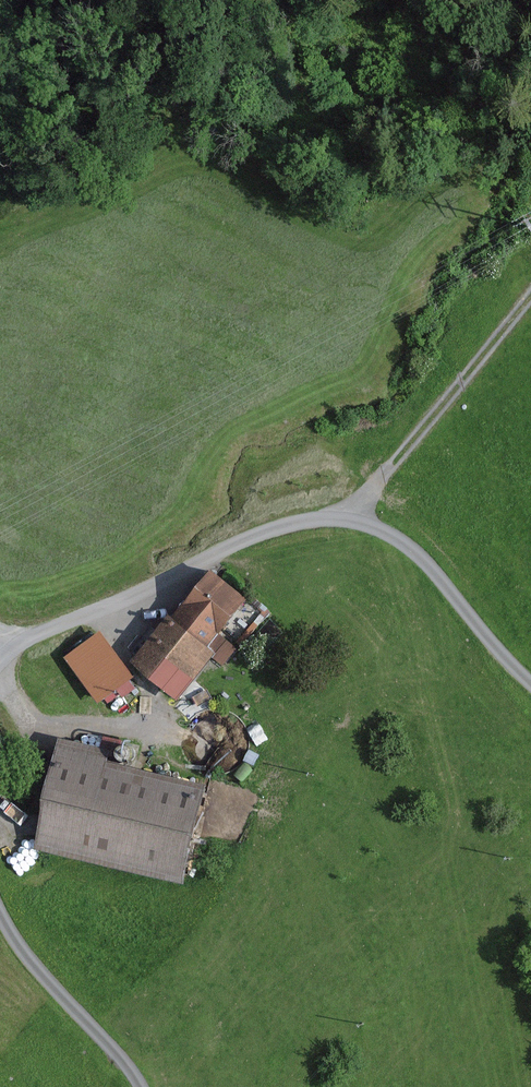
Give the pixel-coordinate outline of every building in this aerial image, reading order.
[(170,613),(131,661),(176,698),(211,655),(223,665),(237,648),(220,634),(248,600),(211,570),(173,616),(170,613)] [(100,631),(68,655),(102,701),(134,677),(100,631)] [(111,750),(59,738),(34,848),(184,882),(206,785),(108,762),(111,750)] [(127,763),(131,762),(133,760),(135,757),(135,754),(135,751),(134,748),(131,746),(129,744),(125,744),(122,745),(119,746),(117,749),(116,752),(116,755),(117,758),(119,761),(121,762),(124,763),(127,763)]
